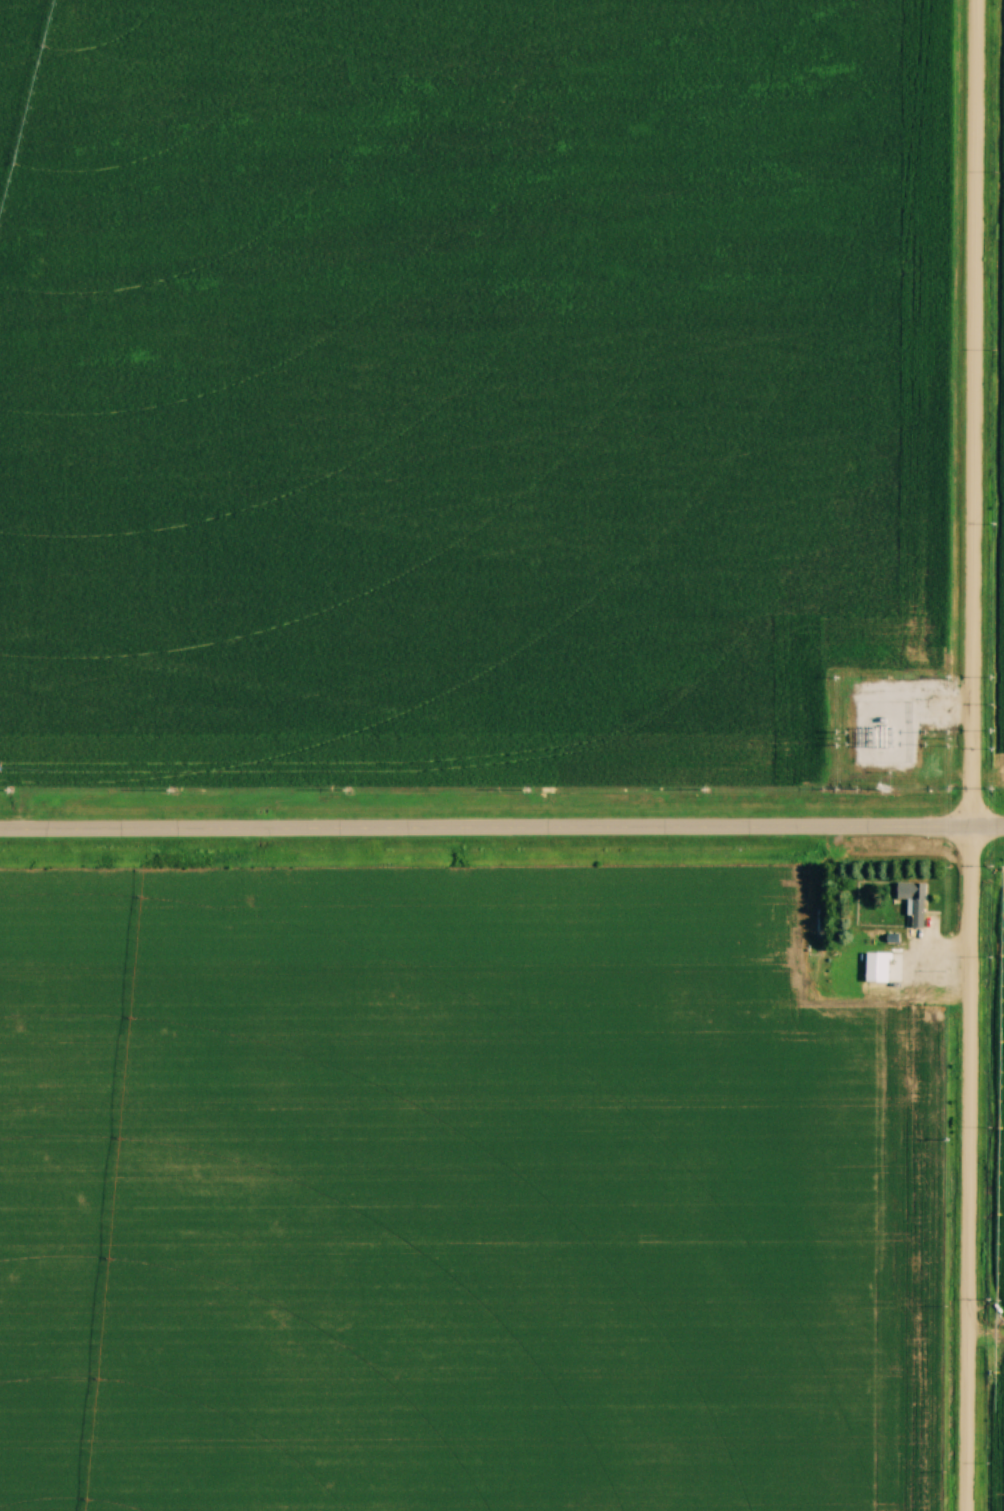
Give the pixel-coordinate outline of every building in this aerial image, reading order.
[(924,884),(905,883),(905,927),(924,928),(924,884)]
